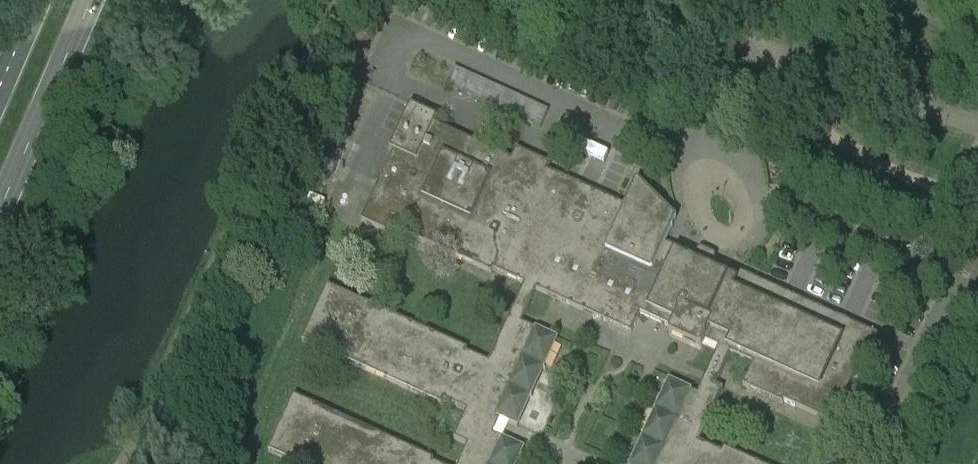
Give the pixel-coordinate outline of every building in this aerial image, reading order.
[(527,123),(540,129),(548,111),(454,68),(446,86),(451,89),(527,123)] [(676,219),(639,181),(636,181),(625,205),(621,203),(548,169),(551,163),(517,148),(512,158),(435,123),(438,116),(410,104),(390,148),(394,150),(362,219),(386,230),(392,216),(409,224),(405,232),(492,272),(493,269),(525,283),(489,362),(466,351),(468,349),(328,285),(302,340),(442,404),(444,400),(467,410),(454,438),(468,444),(459,463),(517,463),(524,449),(493,435),(500,419),(517,427),(557,339),(521,323),(537,289),(632,332),(641,312),(672,326),(669,333),(670,335),(700,349),(702,348),(705,341),(719,347),(697,394),(669,381),(631,463),(760,463),(724,448),(722,452),(699,442),(723,389),(716,385),(731,353),(753,363),(743,385),(783,404),(784,401),(834,423),(855,376),(859,378),(878,335),(733,269),(731,274),(712,265),(716,258),(715,255),(701,249),(699,250),(695,257),(665,244),(676,219)] [(433,461),(434,459),(294,395),(269,450),(299,463),(439,463),(433,461)]
